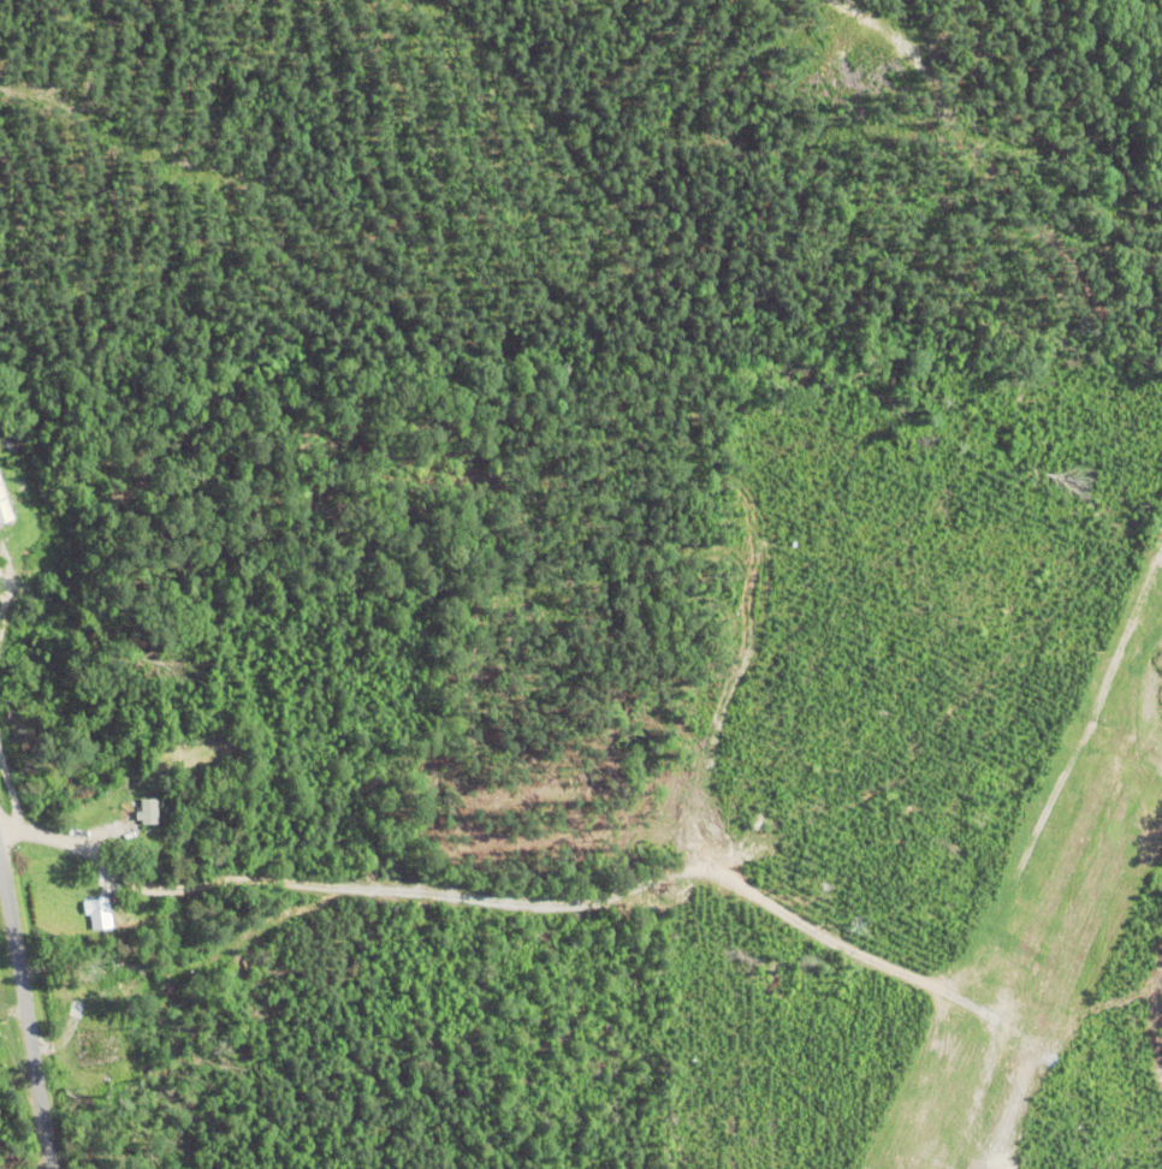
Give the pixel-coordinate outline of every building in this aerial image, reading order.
[(13,519),(0,479),(0,523),(13,519)] [(153,796),(134,796),(134,821),(153,821),(153,796)] [(107,927),(107,897),(84,897),(84,927),(107,927)] [(96,1027),(72,1029),(74,1062),(114,1059),(112,1035),(97,1036),(96,1027)]
